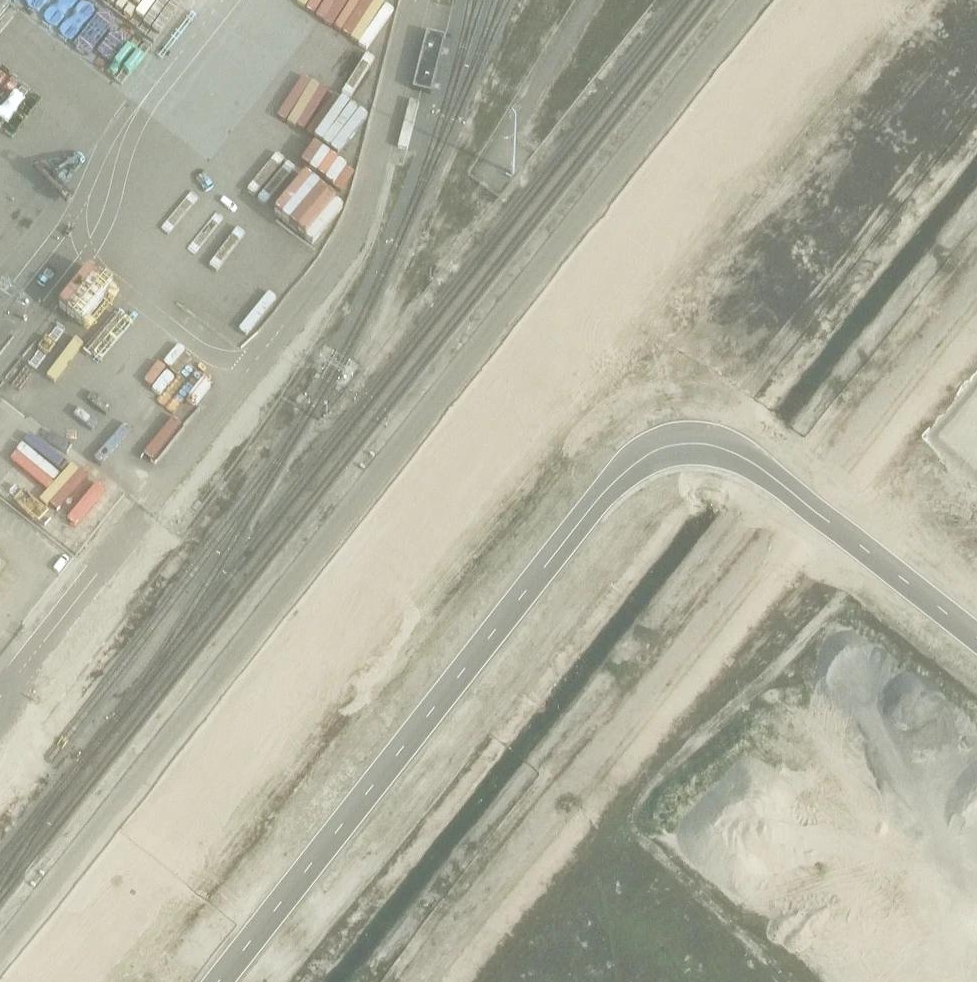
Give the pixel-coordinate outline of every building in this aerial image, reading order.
[(431,94),(445,38),(427,33),(413,90),(431,94)] [(0,391),(0,443),(17,453),(44,410),(4,385),(0,391)]
